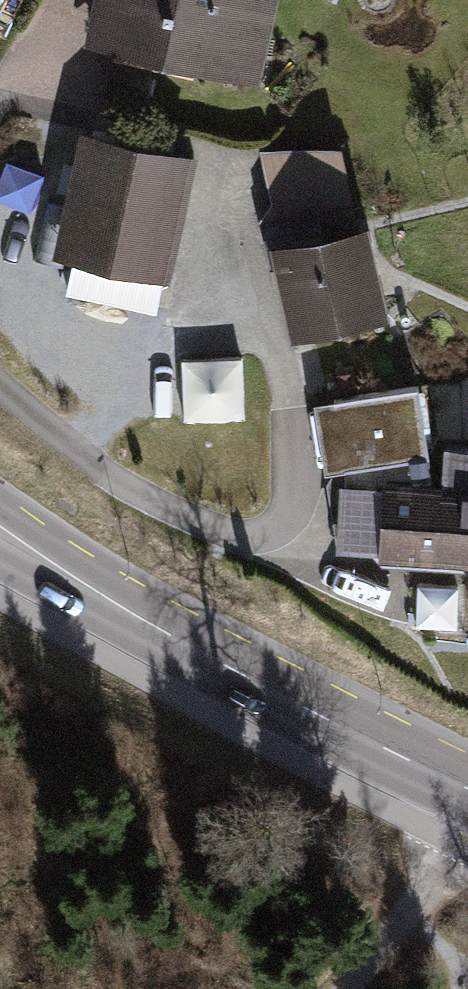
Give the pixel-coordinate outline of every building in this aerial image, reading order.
[(94,50),(115,54),(113,66),(264,94),(282,0),(103,0),(94,50)] [(201,158),(86,134),(61,252),(176,276),(201,158)] [(275,208),(262,230),(302,352),(394,330),(349,161),(259,152),(275,208)] [(245,362),(180,364),(182,421),(246,419),(245,362)] [(424,395),(311,411),(320,473),(433,457),(424,395)] [(389,485),(383,554),(467,561),(467,451),(447,449),(443,490),(389,485)]
